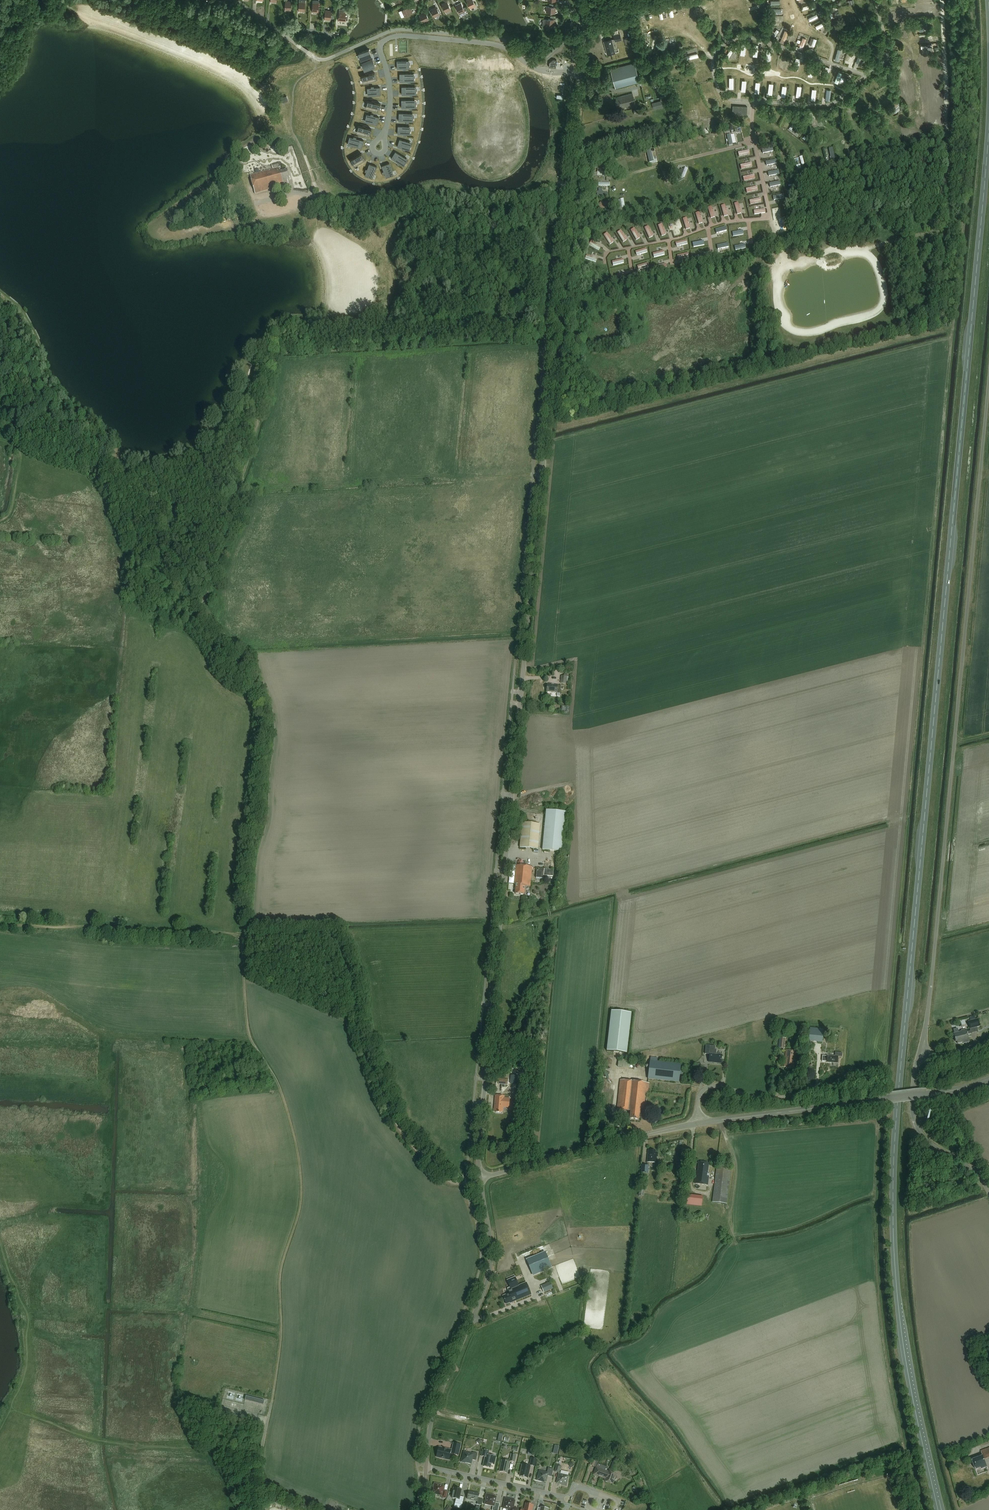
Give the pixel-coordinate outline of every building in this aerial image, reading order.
[(319,0),(313,0),(312,11),(318,12),(318,11),(321,11),(321,8),(319,8),(319,0)] [(445,12),(451,9),(447,1),(442,4),(445,12)] [(459,13),(465,10),(461,2),(456,5),(459,13)] [(549,4),(549,6),(547,6),(546,12),(555,13),(556,7),(553,7),(553,4),(549,4)] [(405,16),(413,12),(410,5),(404,8),(404,9),(402,10),(405,16)] [(435,17),(440,14),(436,6),(431,9),(435,17)] [(346,9),(340,8),(339,20),(346,21),(346,20),(348,20),(348,17),(346,17),(346,15),(345,15),(346,9)] [(424,22),(429,19),(425,11),(419,14),(421,20),(423,19),(424,22)] [(808,17),(810,21),(819,16),(817,12),(808,17)] [(618,23),(630,20),(628,13),(616,16),(618,23)] [(543,19),(543,26),(549,27),(550,26),(554,26),(555,19),(554,19),(555,16),(551,16),(551,19),(549,19),(548,20),(543,19)] [(791,30),(787,41),(795,44),(799,33),(791,30)] [(804,48),(809,35),(800,32),(796,45),(804,48)] [(616,41),(623,40),(621,33),(614,34),(616,41)] [(929,34),(920,34),(920,42),(934,42),(934,33),(929,33),(929,34)] [(867,34),(861,36),(865,49),(876,46),(874,40),(869,41),(867,34)] [(608,55),(616,53),(612,39),(604,41),(608,55)] [(816,52),(820,54),(821,52),(826,54),(828,50),(824,49),(825,47),(819,44),(816,52)] [(371,55),(368,48),(359,52),(362,61),(366,69),(375,65),(372,58),(367,60),(367,59),(366,58),(371,55)] [(855,53),(848,51),(845,60),(849,62),(850,57),(854,58),(855,53)] [(616,89),(640,82),(635,63),(611,70),(616,89)] [(408,70),(399,71),(400,79),(413,77),(412,74),(409,74),(408,70)] [(375,73),(363,75),(363,79),(367,78),(367,82),(377,81),(375,73)] [(413,83),(403,85),(405,93),(417,91),(417,87),(413,87),(413,83)] [(363,86),(363,90),(367,90),(367,94),(376,94),(376,86),(363,86)] [(886,86),(877,93),(880,96),(889,90),(886,86)] [(618,109),(635,104),(632,93),(617,98),(617,101),(616,101),(618,109)] [(406,97),(406,105),(418,105),(418,101),(415,101),(415,97),(406,97)] [(362,99),(362,103),(366,103),(366,107),(375,107),(375,99),(362,99)] [(891,107),(896,112),(901,108),(899,106),(902,103),(899,100),(891,107)] [(664,107),(662,101),(652,104),(654,110),(664,107)] [(747,115),(747,106),(732,106),(732,114),(747,115)] [(406,109),(406,118),(419,118),(419,114),(415,114),(415,109),(406,109)] [(360,110),(360,114),(363,114),(362,119),(372,120),(373,112),(360,110)] [(682,114),(684,121),(690,120),(689,116),(696,115),(695,110),(682,114)] [(775,122),(776,118),(780,119),(781,116),(778,115),(779,112),(773,111),(771,121),(775,122)] [(835,124),(843,121),(839,111),(831,114),(835,124)] [(811,126),(817,124),(813,115),(807,118),(811,126)] [(892,132),(897,129),(894,124),(893,125),(889,118),(883,121),(888,132),(891,130),(892,132)] [(714,119),(710,120),(711,122),(707,123),(708,130),(716,129),(714,119)] [(358,121),(357,125),(360,126),(358,130),(367,133),(370,125),(358,121)] [(872,122),(865,128),(868,132),(875,126),(872,122)] [(405,123),(404,131),(416,133),(417,129),(413,129),(414,125),(405,123)] [(896,134),(899,144),(907,142),(903,132),(896,134)] [(728,145),(736,143),(734,133),(726,135),(728,145)] [(402,135),(401,143),(413,145),(414,141),(410,140),(411,136),(402,135)] [(351,139),(350,143),(353,143),(353,147),(362,149),(363,141),(351,139)] [(712,139),(706,141),(709,150),(713,149),(711,145),(714,144),(712,139)] [(398,145),(396,153),(408,157),(409,153),(406,152),(407,148),(398,145)] [(836,164),(833,148),(828,148),(832,165),(836,164)] [(364,154),(351,156),(352,160),(355,160),(356,164),(365,162),(364,154)] [(397,156),(390,161),(398,171),(401,169),(399,166),(402,164),(397,156)] [(769,166),(769,168),(778,168),(777,160),(764,161),(764,167),(769,166)] [(370,163),(361,172),(363,175),(366,172),(369,175),(375,169),(370,163)] [(379,166),(379,179),(383,179),(383,176),(387,176),(387,166),(379,166)] [(684,167),(684,169),(680,168),(679,176),(686,177),(688,168),(684,167)] [(283,182),(290,180),(287,170),(280,172),(279,168),(250,176),(255,193),(284,185),(283,182)] [(598,206),(603,213),(611,207),(607,202),(604,204),(603,202),(598,206)] [(781,207),(773,208),(774,219),(778,218),(778,219),(783,219),(781,207)] [(661,236),(665,235),(662,224),(657,225),(661,236)] [(649,238),(653,236),(648,226),(644,228),(649,238)] [(636,240),(640,238),(634,228),(630,230),(636,240)] [(617,233),(623,242),(627,240),(621,230),(617,233)] [(607,233),(603,235),(609,245),(613,242),(607,233)] [(676,247),(688,244),(686,239),(675,243),(676,247)] [(634,252),(636,256),(648,252),(646,248),(634,252)] [(585,259),(596,263),(598,258),(587,254),(585,259)] [(545,687),(545,688),(546,689),(546,690),(547,690),(547,693),(561,694),(561,686),(548,685),(548,686),(547,686),(546,686),(545,687)] [(547,810),(543,850),(563,852),(567,812),(547,810)] [(520,848),(538,850),(540,825),(522,823),(521,834),(520,848)] [(531,887),(533,867),(517,865),(515,884),(517,885),(516,894),(524,895),(525,886),(531,887)] [(543,879),(544,876),(553,877),(554,870),(538,869),(538,871),(537,871),(536,878),(543,879)] [(632,1014),(611,1011),(607,1051),(627,1053),(632,1014)] [(970,1031),(967,1032),(967,1034),(978,1031),(977,1027),(980,1026),(978,1019),(968,1022),(970,1031)] [(822,1043),(824,1030),(810,1029),(809,1042),(822,1043)] [(966,1030),(961,1031),(962,1032),(954,1034),(956,1042),(957,1042),(957,1044),(963,1042),(963,1044),(969,1042),(967,1034),(967,1032),(966,1030)] [(709,1063),(722,1064),(722,1055),(716,1054),(716,1051),(716,1050),(715,1050),(715,1046),(706,1045),(705,1054),(710,1055),(709,1063)] [(794,1069),(795,1052),(786,1051),(785,1067),(786,1067),(786,1069),(791,1069),(791,1068),(794,1069)] [(842,1053),(835,1052),(835,1056),(827,1056),(822,1056),(822,1062),(826,1062),(826,1063),(838,1063),(838,1057),(842,1057),(842,1053)] [(618,1060),(617,1068),(629,1069),(630,1061),(618,1060)] [(650,1062),(648,1080),(679,1083),(681,1065),(650,1062)] [(649,1093),(650,1084),(621,1080),(617,1110),(631,1112),(630,1119),(639,1120),(640,1113),(641,1113),(641,1109),(644,1109),(646,1093),(649,1093)] [(503,1112),(504,1096),(496,1096),(495,1110),(497,1110),(497,1112),(501,1112),(501,1111),(503,1112)] [(648,1150),(647,1162),(657,1163),(658,1153),(656,1153),(656,1151),(648,1150)] [(709,1163),(699,1162),(698,1172),(696,1172),(694,1184),(708,1185),(709,1174),(708,1174),(709,1163)] [(649,1174),(649,1166),(642,1165),(641,1173),(649,1174)] [(716,1168),(712,1203),(726,1204),(730,1170),(716,1168)] [(545,1252),(527,1260),(533,1275),(552,1267),(545,1252)] [(509,1294),(503,1296),(506,1304),(512,1302),(532,1294),(527,1282),(518,1286),(516,1280),(508,1283),(510,1288),(507,1289),(509,1294)] [(550,1282),(541,1286),(544,1292),(553,1289),(550,1282)] [(265,1401),(246,1396),(245,1400),(263,1405),(265,1401)] [(228,1400),(227,1406),(240,1409),(241,1403),(228,1400)] [(454,1444),(452,1454),(458,1456),(461,1445),(454,1444)] [(437,1457),(449,1460),(451,1451),(439,1448),(437,1457)] [(981,1451),(983,1456),(972,1460),(976,1470),(980,1468),(981,1470),(987,1467),(988,1469),(988,1448),(981,1451)] [(483,1467),(491,1468),(491,1465),(495,1465),(496,1457),(488,1455),(489,1451),(483,1450),(481,1457),(485,1457),(483,1467)] [(473,1460),(476,1461),(478,1454),(473,1453),(473,1454),(464,1452),(463,1458),(462,1458),(461,1462),(465,1463),(466,1463),(472,1464),(473,1460)] [(500,1472),(507,1474),(510,1462),(515,1463),(517,1456),(511,1455),(510,1460),(506,1459),(505,1462),(502,1461),(500,1472)] [(596,1468),(598,1464),(599,1460),(593,1458),(590,1466),(595,1468),(596,1468)] [(593,1475),(605,1479),(604,1481),(613,1485),(615,1481),(616,1481),(616,1480),(616,1479),(616,1478),(617,1474),(607,1470),(608,1467),(598,1464),(596,1468),(595,1468),(593,1475)] [(528,1478),(530,1467),(523,1466),(520,1477),(528,1478)] [(562,1485),(562,1486),(566,1487),(567,1483),(568,1477),(560,1475),(561,1472),(560,1471),(561,1467),(557,1466),(555,1473),(559,1474),(557,1484),(562,1485)] [(576,1479),(583,1481),(587,1470),(580,1468),(576,1479)] [(548,1477),(552,1478),(554,1470),(548,1469),(547,1474),(539,1472),(538,1477),(537,1481),(541,1482),(546,1483),(548,1477)] [(439,1484),(434,1483),(433,1488),(434,1488),(433,1494),(442,1496),(442,1498),(446,1499),(448,1491),(444,1490),(445,1486),(439,1485),(439,1484)] [(453,1492),(452,1498),(456,1499),(455,1503),(463,1505),(464,1497),(460,1497),(462,1490),(454,1488),(453,1492)] [(469,1492),(467,1499),(478,1501),(477,1505),(481,1506),(483,1500),(478,1499),(479,1495),(469,1492)] [(485,1505),(493,1507),(492,1509),(498,1509),(500,1504),(496,1503),(497,1497),(491,1496),(491,1495),(486,1494),(485,1499),(486,1499),(485,1505)] [(503,1509),(510,1509),(517,1509),(513,1508),(515,1501),(505,1499),(503,1509)]
